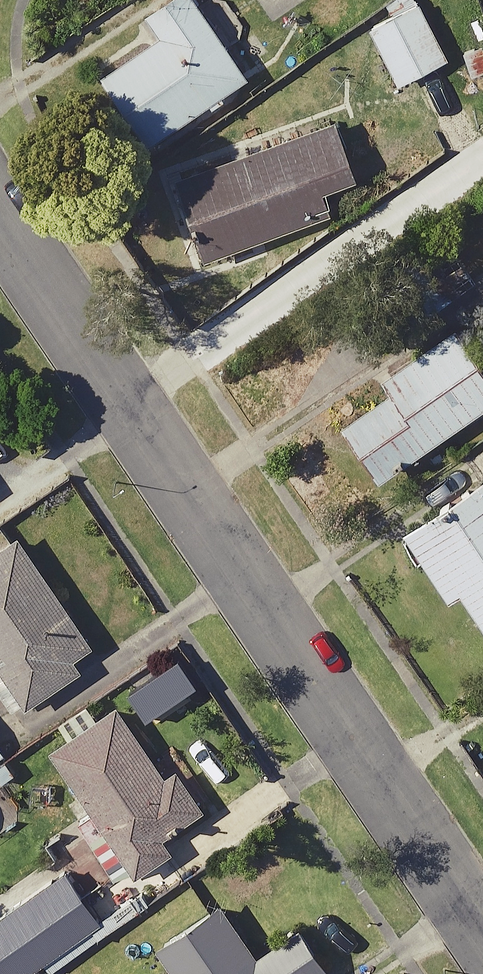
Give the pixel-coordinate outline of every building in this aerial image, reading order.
[(238,31),(215,0),(198,12),(190,0),(186,0),(91,69),(142,140),(239,69),(221,43),(238,31)] [(410,0),(392,0),(359,18),(391,79),(439,54),(410,0)] [(348,172),(325,110),(169,166),(200,251),(325,206),(317,183),(348,172)] [(446,318),(325,396),(371,468),(482,395),(482,374),(446,318)] [(388,530),(408,562),(418,556),(440,592),(453,583),(482,630),(482,482),(477,473),(388,530)] [(8,527),(0,532),(0,673),(17,697),(74,659),(67,648),(83,637),(8,527)] [(68,808),(109,869),(120,862),(123,867),(162,842),(154,829),(200,798),(165,745),(148,757),(109,697),(44,740),(83,798),(68,808)] [(42,866),(0,897),(0,914),(38,966),(124,903),(99,868),(64,895),(42,866)] [(174,973),(299,973),(320,960),(292,917),(246,947),(209,891),(146,932),(174,973)]
